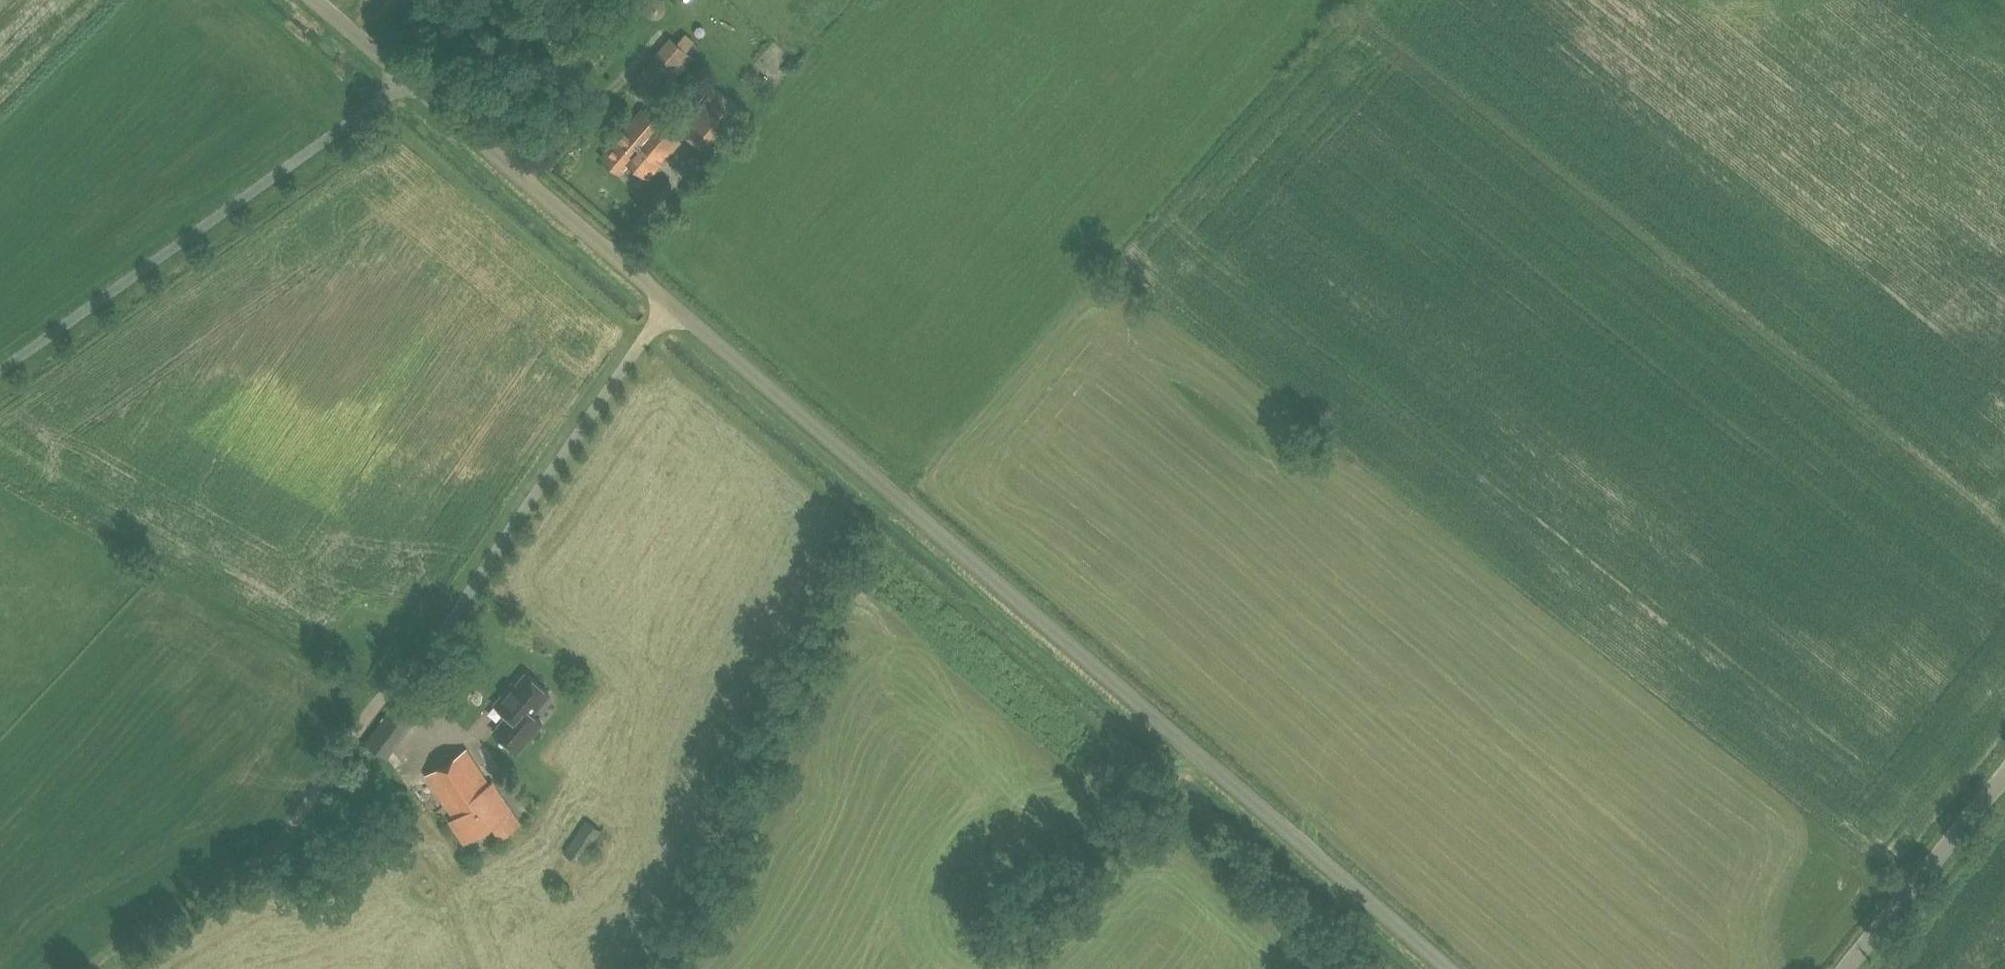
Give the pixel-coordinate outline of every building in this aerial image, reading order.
[(676,43),(640,86),(655,99),(692,56),(676,43)] [(717,88),(683,125),(687,129),(684,133),(702,148),(705,143),(713,150),(745,112),(717,88)] [(628,162),(648,178),(671,150),(680,141),(642,108),(601,157),(619,173),(628,162)] [(511,682),(491,705),(504,716),(490,732),(516,754),(543,722),(534,714),(551,694),(524,670),(513,683),(511,682)] [(415,720),(391,703),(363,743),(386,760),(415,720)] [(467,749),(427,775),(450,811),(493,781),(467,749)] [(496,780),(493,781),(450,811),(455,817),(452,819),(465,842),(493,824),(501,836),(521,823),(496,780)] [(579,863),(602,829),(586,820),(564,852),(579,863)]
